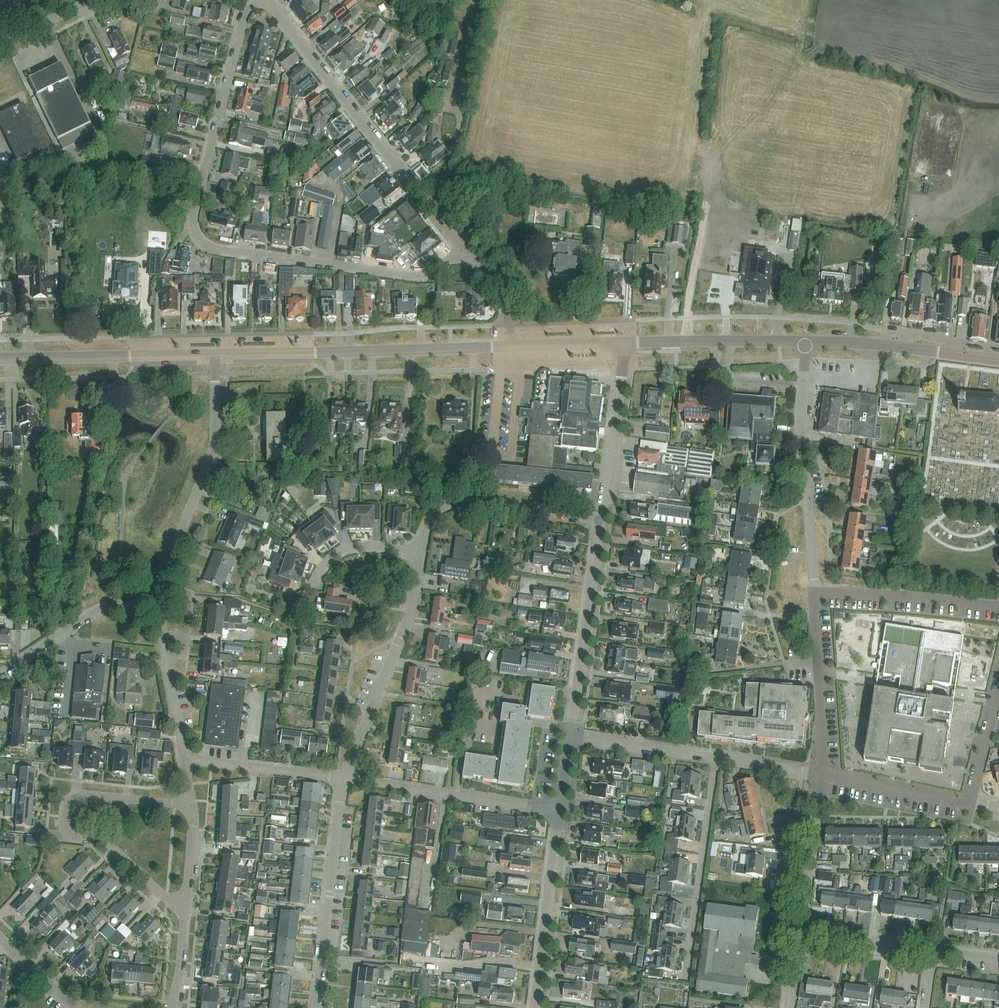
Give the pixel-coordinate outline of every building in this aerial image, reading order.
[(186,0),(173,0),(171,8),(183,11),(186,0)] [(293,10),(303,23),(318,11),(310,0),(305,0),(293,10)] [(322,13),(317,17),(316,17),(305,26),(312,34),(326,23),(327,20),(325,17),(328,14),(329,0),(322,0),(322,13)] [(343,5),(347,11),(356,4),(353,0),(349,0),(343,5)] [(200,19),(224,24),(225,23),(226,22),(227,18),(226,17),(228,9),(211,6),(210,11),(203,10),(200,19)] [(342,7),(330,16),(335,21),(346,13),(342,7)] [(353,19),(358,14),(354,8),(348,13),(338,21),(342,27),(353,19)] [(185,19),(171,16),(169,24),(184,27),(185,19)] [(367,31),(378,38),(385,26),(375,19),(367,31)] [(218,43),(221,31),(204,27),(203,31),(192,28),(191,36),(218,43)] [(272,33),(256,29),(253,41),(277,46),(279,37),(271,35),(272,33)] [(341,44),(351,36),(345,29),(342,31),(340,29),(334,35),(332,32),(326,37),(328,38),(320,45),(327,53),(339,43),(341,44)] [(383,29),(377,40),(384,43),(390,33),(383,29)] [(459,33),(447,31),(443,55),(454,58),(459,33)] [(120,32),(110,38),(115,47),(114,49),(118,57),(113,60),(117,69),(118,68),(120,72),(128,68),(126,64),(129,63),(125,54),(130,52),(120,32)] [(355,39),(331,58),(343,73),(355,63),(353,60),(364,51),(355,39)] [(277,46),(253,41),(250,53),(265,56),(267,48),(272,49),(271,52),(275,53),(277,46)] [(105,68),(94,45),(82,51),(86,58),(85,61),(92,75),(105,68)] [(160,55),(176,59),(178,49),(163,45),(160,55)] [(213,62),(216,48),(201,45),(200,49),(189,46),(187,56),(198,58),(197,60),(204,62),(205,60),(213,62)] [(396,55),(391,49),(382,56),(387,63),(396,55)] [(278,62),(286,72),(299,62),(290,51),(282,57),(283,58),(278,62)] [(265,56),(250,53),(247,65),(271,70),(272,65),(268,64),(267,66),(263,65),(265,56)] [(159,57),(157,66),(173,70),(175,61),(159,57)] [(190,65),(178,62),(175,73),(186,76),(186,79),(207,84),(210,73),(193,69),(194,67),(189,66),(190,65)] [(361,67),(347,78),(355,87),(368,76),(369,77),(382,67),(378,62),(369,69),(370,69),(367,72),(364,69),(362,69),(361,67)] [(61,64),(29,80),(58,139),(91,123),(61,64)] [(271,70),(247,65),(244,76),(258,80),(257,85),(268,88),(269,82),(259,80),(261,72),(265,73),(265,75),(269,76),(271,70)] [(289,95),(294,96),(294,92),(295,88),(296,84),(309,74),(302,66),(288,77),(291,81),(289,95)] [(125,74),(115,71),(111,86),(121,89),(125,74)] [(376,72),(355,89),(368,105),(380,95),(376,89),(384,83),(376,72)] [(438,77),(431,74),(428,81),(435,84),(438,77)] [(295,88),(294,92),(294,96),(295,98),(299,94),(302,98),(304,99),(305,98),(310,94),(319,87),(310,76),(295,88)] [(395,77),(384,85),(388,90),(399,82),(395,77)] [(395,105),(402,99),(397,92),(401,89),(398,84),(389,91),(390,93),(380,101),(385,107),(376,114),(388,129),(398,122),(393,117),(400,111),(395,105)] [(201,106),(203,93),(175,87),(174,90),(176,90),(175,94),(183,96),(182,98),(186,99),(185,102),(201,106)] [(238,100),(264,107),(267,94),(261,93),(259,94),(258,97),(253,96),(254,93),(240,90),(238,100)] [(317,95),(308,101),(310,109),(320,102),(320,99),(317,95)] [(287,98),(279,97),(278,108),(285,109),(287,98)] [(131,100),(119,98),(117,111),(129,113),(131,100)] [(264,107),(238,100),(235,111),(249,115),(250,111),(254,113),(262,115),(264,107)] [(312,125),(335,108),(329,100),(317,109),(319,112),(312,118),(312,125)] [(155,106),(132,101),(130,107),(154,112),(155,106)] [(45,149),(23,104),(0,115),(0,126),(17,162),(45,149)] [(423,109),(417,105),(406,121),(412,125),(423,109)] [(184,130),(185,125),(195,128),(197,116),(181,112),(182,111),(169,108),(165,126),(173,127),(172,130),(176,131),(177,128),(184,130)] [(337,141),(352,130),(353,127),(350,123),(347,123),(341,115),(332,122),(327,115),(313,127),(315,129),(312,138),(318,140),(321,132),(327,127),(337,141)] [(288,131),(300,134),(303,122),(290,120),(288,131)] [(234,124),(231,133),(247,137),(248,136),(267,141),(268,135),(246,129),(247,127),(234,124)] [(412,128),(410,125),(396,136),(409,152),(418,145),(417,144),(426,136),(417,124),(412,128)] [(436,126),(430,125),(427,143),(433,144),(436,126)] [(119,135),(130,138),(132,128),(121,126),(119,135)] [(342,155),(357,143),(361,141),(354,132),(331,151),(333,155),(338,151),(342,155)] [(247,137),(231,133),(229,144),(242,147),(251,149),(252,145),(265,148),(267,141),(248,136),(247,137)] [(308,138),(295,135),(293,144),(306,147),(308,138)] [(178,155),(188,157),(191,145),(186,144),(186,143),(182,142),(183,140),(164,137),(161,155),(177,158),(178,155)] [(443,146),(438,140),(419,156),(424,163),(424,166),(426,168),(428,168),(429,169),(447,155),(441,148),(443,146)] [(350,153),(345,156),(353,165),(357,162),(358,163),(361,161),(370,153),(370,152),(370,150),(368,147),(365,147),(362,143),(349,153),(350,153)] [(282,152),(268,149),(266,157),(280,160),(282,152)] [(235,173),(236,168),(247,171),(250,160),(226,154),(222,175),(236,178),(238,173),(235,173)] [(344,155),(323,171),(329,178),(335,181),(353,166),(353,165),(345,156),(344,155)] [(373,157),(360,168),(371,182),(385,172),(373,157)] [(143,158),(140,168),(150,170),(152,160),(143,158)] [(389,196),(398,189),(389,176),(374,188),(373,186),(361,195),(368,203),(366,205),(369,209),(359,216),(366,226),(378,216),(370,205),(378,200),(377,198),(379,196),(383,201),(383,200),(386,201),(389,199),(389,196)] [(275,179),(268,178),(266,186),(273,187),(275,179)] [(217,199),(231,202),(234,186),(221,183),(217,199)] [(335,196),(315,189),(306,186),(304,189),(302,196),(324,204),(317,248),(326,249),(333,207),(332,206),(335,196)] [(364,191),(361,186),(354,191),(358,196),(364,191)] [(257,202),(260,189),(252,187),(249,201),(257,202)] [(296,219),(300,199),(293,198),(290,218),(296,219)] [(368,231),(367,239),(366,247),(376,248),(374,259),(391,262),(393,260),(392,259),(399,254),(406,262),(408,260),(412,264),(414,265),(420,260),(423,264),(427,264),(435,258),(436,254),(433,250),(433,249),(434,250),(440,245),(440,240),(437,235),(436,236),(429,227),(428,228),(422,221),(423,221),(418,214),(417,215),(406,201),(394,211),(368,231)] [(321,218),(323,206),(317,205),(315,217),(321,218)] [(213,213),(210,223),(226,227),(226,225),(235,227),(235,230),(240,231),(243,221),(241,220),(242,216),(224,212),(223,215),(213,213)] [(245,230),(243,240),(264,244),(266,233),(267,228),(261,227),(263,215),(253,214),(251,225),(246,224),(245,230)] [(295,248),(310,251),(313,229),(312,228),(313,222),(309,221),(297,219),(296,226),(298,226),(295,248)] [(794,219),(792,231),(802,233),(804,221),(794,219)] [(685,227),(675,225),(671,244),(681,246),(685,227)] [(271,245),(288,247),(290,228),(283,227),(283,230),(273,228),(271,245)] [(598,230),(595,230),(587,229),(584,247),(596,249),(598,230)] [(348,259),(351,239),(353,231),(350,231),(349,232),(341,231),(341,235),(344,236),(343,242),(339,241),(337,258),(348,259)] [(791,233),(788,250),(796,252),(798,234),(791,233)] [(351,239),(348,259),(360,261),(363,240),(355,239),(355,240),(351,239)] [(881,240),(877,262),(883,263),(887,241),(881,240)] [(914,240),(908,240),(905,257),(912,258),(914,240)] [(904,242),(898,241),(895,259),(902,260),(904,242)] [(575,278),(580,245),(567,243),(567,245),(552,243),(550,244),(549,253),(551,255),(555,256),(555,262),(553,262),(552,268),(554,268),(553,275),(555,277),(573,280),(575,278)] [(186,274),(191,254),(188,253),(189,249),(181,246),(179,252),(176,251),(173,263),(165,261),(164,265),(163,265),(161,273),(168,275),(169,270),(186,274)] [(767,251),(746,248),(741,285),(737,285),(736,295),(744,296),(743,302),(766,305),(767,292),(771,292),(775,257),(767,256),(767,251)] [(149,261),(149,252),(125,251),(124,260),(149,261)] [(150,260),(161,261),(166,252),(150,251),(150,260)] [(997,255),(977,253),(975,266),(996,268),(997,255)] [(651,266),(646,266),(644,298),(646,298),(646,300),(652,300),(652,298),(659,299),(660,287),(665,287),(667,257),(652,256),(651,266)] [(223,261),(214,259),(211,273),(221,275),(223,261)] [(226,260),(225,276),(233,277),(234,260),(226,260)] [(61,261),(62,290),(71,289),(70,261),(66,261),(61,261)] [(619,276),(620,263),(610,262),(609,266),(604,265),(603,276),(608,276),(607,279),(606,279),(605,284),(607,284),(606,296),(608,296),(608,298),(613,298),(614,296),(615,296),(615,295),(620,295),(621,277),(619,276)] [(34,266),(34,263),(19,263),(19,276),(34,276),(34,288),(32,288),(33,298),(46,297),(45,293),(57,293),(56,279),(45,279),(45,276),(44,276),(44,266),(34,266)] [(116,265),(115,284),(113,284),(112,297),(137,299),(138,285),(136,285),(137,266),(116,265)] [(277,276),(278,268),(266,266),(265,274),(277,276)] [(280,269),(280,288),(287,288),(287,320),(306,320),(306,298),(294,298),(294,269),(280,269)] [(863,291),(865,270),(850,269),(849,276),(822,274),(821,288),(815,288),(814,296),(820,297),(820,301),(828,302),(828,303),(834,303),(834,302),(843,303),(845,289),(863,291)] [(962,274),(952,274),(951,294),(960,294),(962,274)] [(923,322),(924,313),(926,297),(929,298),(932,278),(921,277),(917,276),(915,296),(911,296),(908,321),(923,322)] [(343,292),(343,277),(334,277),(334,292),(343,292)] [(354,293),(354,278),(345,279),(345,293),(354,293)] [(902,320),(908,279),(901,278),(898,302),(894,301),(892,318),(902,320)] [(178,292),(171,292),(171,285),(167,285),(166,281),(157,281),(157,285),(156,285),(156,293),(162,293),(163,313),(178,312),(178,292)] [(0,282),(0,296),(1,299),(0,299),(0,307),(1,307),(1,316),(6,316),(7,318),(13,318),(13,316),(14,316),(13,283),(3,284),(3,289),(0,289),(0,282)] [(194,295),(194,284),(183,283),(183,295),(194,295)] [(267,295),(268,284),(257,283),(256,321),(272,321),(272,303),(273,303),(274,296),(267,295)] [(482,293),(472,293),(470,293),(470,287),(455,287),(455,293),(458,293),(458,300),(464,300),(465,317),(468,317),(469,319),(471,319),(472,317),(475,317),(483,317),(483,309),(491,303),(482,293)] [(230,321),(245,322),(246,306),(248,306),(249,290),(231,289),(230,321)] [(196,311),(194,311),(194,322),(214,322),(214,303),(209,303),(208,296),(208,291),(204,291),(204,292),(201,292),(201,303),(196,303),(196,311)] [(334,319),(335,319),(335,293),(320,293),(320,302),(320,309),(322,310),(322,319),(326,319),(326,320),(327,320),(328,322),(333,321),(334,319)] [(402,294),(392,294),(392,301),(395,301),(395,317),(406,317),(406,318),(408,318),(409,320),(412,320),(414,318),(416,318),(416,300),(402,301),(402,294)] [(365,295),(356,295),(356,303),(354,303),(354,309),(356,309),(356,319),(362,319),(364,321),(369,321),(370,319),(371,319),(371,303),(365,303),(365,295)] [(931,298),(929,298),(926,297),(924,313),(927,313),(926,322),(936,324),(938,311),(935,311),(936,302),(931,301),(931,298)] [(937,297),(936,302),(935,311),(938,311),(939,311),(938,323),(950,324),(952,298),(937,297)] [(968,300),(959,299),(957,316),(966,317),(968,300)] [(443,313),(440,313),(440,310),(435,310),(435,320),(438,320),(437,323),(443,323),(443,313)] [(984,342),(987,339),(989,320),(985,319),(986,312),(976,311),(975,317),(970,317),(969,326),(972,326),(970,340),(971,340),(971,341),(978,342),(979,341),(984,342)] [(486,467),(484,482),(510,484),(586,493),(587,494),(591,494),(593,479),(587,478),(564,475),(567,450),(596,454),(597,442),(596,442),(601,399),(599,399),(601,385),(591,384),(549,379),(546,405),(535,403),(533,403),(532,412),(528,411),(525,437),(529,438),(525,471),(510,469),(486,467)] [(901,405),(903,389),(889,388),(888,401),(881,400),(880,413),(889,414),(889,409),(894,409),(895,405),(901,405)] [(917,390),(903,389),(901,405),(909,406),(908,411),(913,411),(913,414),(923,414),(924,402),(917,401),(917,390)] [(644,424),(659,426),(660,412),(661,413),(663,393),(646,391),(644,411),(645,411),(644,424)] [(825,391),(821,419),(875,426),(878,398),(876,398),(825,391)] [(689,395),(687,392),(684,392),(682,395),(681,395),(680,404),(679,404),(679,414),(685,414),(685,425),(709,426),(709,413),(702,413),(703,406),(702,406),(702,397),(689,397),(689,395)] [(960,394),(959,399),(959,407),(958,412),(995,415),(998,411),(998,400),(996,397),(960,394)] [(337,434),(341,434),(343,404),(331,403),(330,421),(338,422),(337,434)] [(346,422),(354,423),(356,405),(343,404),(341,434),(345,434),(346,422)] [(401,406),(382,404),(381,423),(390,423),(389,430),(399,431),(401,406)] [(468,409),(466,408),(467,406),(444,404),(443,423),(455,423),(454,431),(465,432),(466,414),(468,412),(468,409)] [(356,405),(354,423),(353,435),(357,436),(358,423),(366,424),(367,406),(356,405)] [(33,408),(20,409),(20,425),(23,425),(24,437),(33,437),(33,443),(43,443),(43,427),(37,427),(37,417),(34,417),(33,408)] [(284,414),(268,415),(268,461),(285,461),(284,414)] [(85,440),(85,454),(98,453),(100,448),(100,439),(94,440),(93,421),(85,422),(85,419),(81,419),(81,417),(72,417),(72,423),(67,423),(68,431),(72,431),(72,437),(78,436),(78,440),(85,440)] [(873,440),(875,426),(821,419),(819,435),(837,437),(837,435),(852,437),(873,440)] [(647,428),(645,440),(669,443),(671,431),(647,428)] [(21,448),(20,430),(13,430),(13,448),(21,448)] [(771,437),(753,436),(752,443),(751,454),(756,454),(755,467),(774,469),(776,450),(770,449),(771,437)] [(878,442),(868,440),(867,447),(877,448),(878,442)] [(689,469),(688,475),(711,479),(712,472),(713,463),(714,454),(691,451),(690,451),(667,448),(668,445),(644,442),(643,450),(640,449),(640,450),(638,451),(637,456),(639,458),(638,463),(645,464),(646,466),(652,467),(653,465),(658,465),(671,467),(689,469)] [(407,463),(408,446),(401,445),(400,462),(407,463)] [(472,451),(465,450),(463,474),(471,475),(472,451)] [(367,466),(368,451),(360,451),(358,465),(367,466)] [(859,466),(874,468),(876,454),(861,452),(859,466)] [(720,464),(713,463),(712,472),(719,473),(720,464)] [(874,468),(859,466),(857,479),(872,481),(874,468)] [(696,488),(697,479),(669,475),(668,478),(637,474),(635,486),(633,487),(632,491),(634,493),(634,495),(659,499),(659,500),(683,503),(686,486),(696,488)] [(872,481),(857,479),(854,493),(870,495),(872,481)] [(338,480),(328,480),(331,492),(338,492),(338,480)] [(723,482),(711,481),(709,494),(721,493),(723,482)] [(326,483),(316,483),(316,497),(325,498),(326,483)] [(415,484),(405,484),(405,493),(414,494),(415,484)] [(744,485),(741,505),(759,508),(762,488),(744,485)] [(870,495),(854,493),(852,506),(868,508),(870,495)] [(651,506),(651,505),(644,504),(643,507),(632,506),(630,519),(648,521),(648,520),(653,521),(653,523),(679,527),(679,526),(691,528),(694,508),(659,502),(655,506),(651,506)] [(360,529),(360,509),(353,509),(353,503),(340,503),(340,521),(348,521),(348,529),(360,529)] [(367,509),(360,509),(360,529),(372,529),(372,521),(379,521),(379,503),(367,503),(367,509)] [(740,510),(739,517),(757,520),(759,508),(741,505),(733,504),(732,509),(740,510)] [(388,505),(387,523),(394,524),(393,532),(408,533),(409,512),(400,511),(400,506),(388,505)] [(265,523),(270,511),(258,507),(254,519),(265,523)] [(56,525),(57,510),(50,510),(48,524),(56,525)] [(310,521),(325,542),(335,535),(330,529),(336,524),(325,510),(310,521)] [(233,518),(228,516),(218,542),(234,548),(244,523),(248,524),(250,518),(235,512),(233,518)] [(757,520),(739,517),(731,516),(730,521),(738,523),(737,530),(756,532),(757,520)] [(849,530),(864,531),(866,518),(851,516),(849,530)] [(310,521),(304,526),(294,533),(305,548),(311,543),(316,549),(325,542),(310,521)] [(492,538),(510,541),(511,541),(513,531),(510,530),(494,527),(492,538)] [(650,543),(651,537),(665,539),(667,529),(657,527),(656,531),(629,527),(627,539),(650,543)] [(754,545),(756,532),(737,530),(735,542),(754,545)] [(864,531),(849,530),(847,543),(862,545),(864,531)] [(691,542),(699,543),(700,533),(692,532),(691,542)] [(548,534),(547,543),(545,543),(544,553),(556,555),(556,551),(573,554),(575,541),(565,540),(566,537),(548,534)] [(466,539),(455,537),(452,561),(446,560),(447,561),(446,566),(441,565),(439,576),(469,580),(471,570),(469,570),(470,564),(472,565),(475,544),(465,543),(466,539)] [(260,544),(267,546),(269,540),(263,538),(260,544)] [(46,543),(38,543),(37,553),(46,553),(46,543)] [(845,557),(860,559),(862,545),(847,543),(845,557)] [(275,554),(272,561),(283,565),(302,571),(306,560),(299,558),(301,551),(284,544),(280,556),(275,554)] [(732,559),(731,567),(750,570),(752,557),(732,554),(733,551),(726,550),(725,558),(732,559)] [(624,561),(623,561),(622,567),(639,570),(640,565),(648,566),(650,553),(629,551),(628,556),(625,555),(624,561)] [(228,575),(234,561),(213,553),(202,581),(222,588),(227,574),(228,575)] [(713,554),(705,553),(704,562),(712,563),(713,554)] [(533,566),(543,567),(553,569),(552,575),(570,578),(571,565),(562,564),(563,562),(555,560),(555,557),(534,554),(533,566)] [(860,559),(845,557),(843,569),(858,572),(860,559)] [(695,571),(697,559),(686,558),(684,570),(695,571)] [(271,568),(267,580),(288,587),(291,580),(298,583),(302,571),(283,565),(272,561),(270,568),(271,568)] [(731,567),(729,579),(748,582),(750,570),(731,567)] [(620,578),(619,588),(627,589),(627,590),(635,591),(636,587),(654,589),(655,579),(646,578),(645,581),(638,580),(638,579),(629,578),(628,579),(620,578)] [(748,582),(729,579),(724,578),(723,583),(729,583),(727,591),(746,594),(748,582)] [(482,584),(472,583),(471,592),(469,592),(468,597),(478,599),(479,594),(480,594),(482,584)] [(331,612),(332,612),(331,618),(339,619),(340,613),(348,615),(350,602),(337,600),(338,591),(328,589),(326,599),(324,611),(331,612)] [(567,605),(568,594),(535,589),(533,597),(550,599),(549,605),(558,607),(559,604),(567,605)] [(744,606),(746,594),(727,591),(720,590),(720,595),(727,596),(725,603),(744,606)] [(519,596),(517,607),(531,609),(532,598),(519,596)] [(700,604),(712,606),(713,599),(701,597),(700,604)] [(434,599),(432,612),(443,613),(444,606),(450,608),(451,602),(434,599)] [(649,607),(648,610),(667,613),(669,602),(650,599),(650,600),(649,607)] [(227,600),(227,608),(241,609),(242,601),(227,600)] [(625,602),(625,603),(617,602),(616,612),(624,613),(623,614),(632,616),(633,611),(642,612),(643,606),(636,605),(636,604),(625,602)] [(231,610),(223,609),(206,607),(204,621),(222,623),(222,617),(229,618),(229,616),(230,616),(231,610)] [(709,615),(710,615),(711,609),(699,608),(697,624),(707,626),(709,615)] [(443,613),(432,612),(430,624),(447,627),(448,622),(442,621),(443,613)] [(565,618),(530,613),(528,623),(534,624),(534,622),(544,624),(543,630),(554,632),(554,628),(564,630),(565,618)] [(723,620),(722,628),(741,630),(742,618),(717,614),(716,619),(723,620)] [(222,617),(222,623),(240,625),(248,626),(248,620),(241,619),(229,618),(222,617)] [(21,632),(21,630),(26,630),(27,625),(28,626),(28,619),(15,619),(15,632),(16,632),(21,632)] [(265,619),(262,625),(270,628),(273,622),(265,619)] [(220,637),(221,629),(222,623),(204,621),(203,635),(220,637)] [(240,625),(222,623),(221,629),(247,632),(248,626),(240,625)] [(665,625),(651,623),(649,634),(664,636),(665,625)] [(612,638),(629,640),(637,641),(638,635),(639,627),(631,626),(624,625),(624,626),(614,624),(612,638)] [(964,638),(886,625),(864,761),(884,764),(884,760),(924,766),(923,770),(943,773),(964,638)] [(722,628),(720,640),(739,643),(741,630),(722,628)] [(1,646),(0,648),(8,648),(8,649),(8,646),(9,646),(9,632),(0,631),(0,646),(1,646)] [(458,635),(457,643),(472,646),(473,637),(458,635)] [(325,656),(339,658),(341,644),(332,643),(333,637),(328,636),(327,642),(325,656)] [(428,636),(426,648),(438,650),(448,651),(450,639),(428,636)] [(474,638),(473,645),(481,646),(483,640),(474,638)] [(542,642),(542,640),(530,638),(528,651),(540,653),(541,649),(544,650),(543,653),(556,655),(556,652),(560,653),(561,644),(557,644),(557,642),(545,640),(545,642),(542,642)] [(720,640),(718,652),(737,655),(739,643),(720,640)] [(224,650),(236,651),(236,644),(225,643),(224,650)] [(219,655),(219,647),(202,645),(201,654),(204,654),(203,660),(218,662),(223,662),(230,663),(231,656),(219,655)] [(438,650),(426,648),(425,660),(442,663),(442,658),(436,657),(438,650)] [(611,648),(609,661),(625,663),(625,661),(637,663),(638,652),(611,648)] [(663,661),(665,651),(649,649),(647,659),(663,661)] [(499,674),(510,676),(536,680),(537,673),(556,676),(559,662),(542,659),(542,657),(510,652),(502,651),(499,674)] [(737,655),(718,652),(711,651),(711,657),(717,657),(716,664),(735,667),(737,655)] [(468,662),(469,656),(462,654),(460,661),(468,662)] [(81,657),(80,666),(76,665),(73,694),(74,694),(73,703),(74,703),(72,718),(93,720),(94,710),(100,710),(102,695),(105,666),(94,665),(95,655),(81,657)] [(325,656),(323,670),(337,672),(339,658),(325,656)] [(217,676),(218,662),(203,660),(203,666),(200,666),(199,674),(217,676)] [(625,663),(609,661),(607,674),(634,678),(636,668),(625,666),(625,663)] [(223,662),(223,668),(230,669),(229,673),(236,674),(237,664),(230,663),(223,662)] [(118,663),(117,678),(118,678),(117,694),(126,695),(125,704),(139,705),(141,689),(132,688),(133,680),(137,680),(139,665),(118,663)] [(323,670),(321,683),(335,685),(337,672),(323,670)] [(409,670),(407,682),(419,683),(424,684),(426,672),(409,670)] [(455,684),(457,674),(447,672),(445,681),(455,684)] [(637,676),(636,683),(648,684),(649,678),(637,676)] [(38,679),(34,684),(40,689),(48,696),(52,691),(38,679)] [(224,679),(223,686),(234,688),(235,681),(224,679)] [(419,683),(407,682),(405,694),(422,697),(423,692),(417,691),(419,683)] [(321,683),(319,696),(333,698),(335,685),(321,683)] [(623,686),(607,684),(606,689),(605,689),(604,696),(605,696),(605,698),(620,700),(620,704),(630,705),(632,688),(623,686)] [(213,685),(211,698),(243,702),(244,689),(234,688),(223,686),(213,685)] [(788,744),(788,743),(803,745),(805,722),(806,722),(809,718),(807,714),(806,714),(807,691),(779,688),(779,686),(747,685),(745,708),(755,709),(754,716),(718,712),(717,714),(700,713),(698,737),(752,745),(752,741),(780,743),(780,744),(784,747),(788,744)] [(525,711),(510,709),(501,707),(499,724),(506,725),(500,762),(465,756),(461,779),(520,788),(529,728),(526,727),(527,718),(550,721),(554,691),(531,688),(528,713),(525,713),(525,711)] [(679,690),(666,688),(665,698),(668,699),(666,709),(676,711),(679,690)] [(11,707),(29,708),(34,709),(36,709),(40,709),(41,709),(42,709),(43,703),(29,701),(30,694),(13,692),(11,707)] [(319,696),(317,710),(331,712),(333,698),(319,696)] [(237,748),(243,702),(211,698),(205,744),(237,748)] [(397,710),(394,724),(409,726),(411,713),(410,713),(411,707),(406,706),(405,711),(397,710)] [(29,708),(11,707),(10,721),(27,723),(29,708)] [(603,707),(601,720),(623,723),(625,711),(603,707)] [(653,709),(635,707),(633,720),(651,722),(653,709)] [(329,726),(331,712),(317,710),(314,730),(320,731),(321,724),(329,726)] [(135,715),(134,727),(152,728),(153,717),(135,715)] [(670,723),(667,717),(660,720),(662,726),(670,723)] [(27,723),(10,721),(9,735),(26,737),(27,723)] [(409,726),(394,724),(392,738),(406,740),(408,732),(416,734),(416,727),(409,726)] [(149,740),(150,731),(138,730),(137,739),(149,740)] [(327,741),(309,739),(300,737),(300,734),(281,731),(279,743),(298,746),(299,744),(308,745),(307,755),(315,756),(315,752),(325,753),(327,741)] [(53,760),(58,760),(58,768),(71,769),(72,755),(79,755),(80,743),(81,733),(74,732),(73,742),(69,742),(68,750),(54,748),(53,760)] [(460,734),(454,733),(454,736),(450,735),(449,745),(457,747),(460,734)] [(32,737),(26,737),(9,735),(7,749),(25,750),(26,743),(50,745),(50,739),(39,738),(32,737)] [(413,748),(405,747),(406,740),(392,738),(390,752),(404,754),(404,753),(412,754),(413,748)] [(91,744),(80,743),(79,755),(85,756),(83,770),(96,772),(97,764),(103,765),(104,755),(90,753),(91,744)] [(118,754),(114,754),(112,773),(125,775),(127,758),(132,759),(133,748),(119,747),(118,754)] [(142,760),(141,776),(147,777),(147,778),(152,779),(152,778),(154,778),(156,762),(162,763),(162,754),(144,752),(143,761),(142,760)] [(404,754),(390,752),(388,765),(399,767),(399,769),(406,770),(407,764),(402,764),(404,754)] [(433,759),(431,772),(446,774),(448,761),(433,759)] [(645,762),(633,760),(631,770),(643,772),(645,762)] [(19,778),(8,777),(7,783),(36,786),(38,772),(31,771),(32,762),(22,761),(21,770),(20,770),(19,778)] [(613,777),(612,782),(622,783),(625,764),(609,762),(609,763),(595,761),(593,774),(613,777)] [(668,765),(656,763),(655,772),(661,773),(660,779),(665,780),(668,765)] [(682,784),(687,785),(701,787),(702,776),(688,774),(689,768),(677,767),(676,776),(683,779),(682,784)] [(288,788),(289,781),(277,780),(276,787),(288,788)] [(738,784),(741,797),(756,794),(753,780),(738,784)] [(35,800),(36,786),(7,783),(0,782),(0,790),(18,791),(18,798),(35,800)] [(318,795),(318,798),(320,798),(321,788),(304,786),(304,785),(296,784),(295,790),(303,791),(302,795),(315,796),(315,795),(318,795)] [(614,788),(611,787),(608,787),(608,785),(599,784),(599,786),(592,785),(590,797),(606,799),(607,795),(613,796),(614,788)] [(701,787),(687,785),(682,784),(681,790),(674,791),(672,800),(684,802),(685,796),(699,798),(701,787)] [(221,803),(236,803),(237,789),(219,788),(219,796),(222,796),(221,803)] [(744,811),(759,808),(756,794),(741,797),(744,811)] [(320,798),(318,798),(318,795),(315,795),(315,796),(302,795),(302,798),(293,797),(293,801),(293,802),(319,805),(320,798)] [(649,808),(650,799),(629,797),(628,805),(649,808)] [(17,806),(5,805),(5,812),(34,814),(35,800),(18,798),(17,806)] [(289,799),(281,798),(280,803),(280,805),(301,807),(301,812),(313,814),(313,813),(316,813),(315,816),(318,816),(319,805),(293,802),(293,801),(289,801),(289,799)] [(369,799),(368,813),(381,815),(382,804),(388,805),(388,799),(381,798),(381,801),(369,799)] [(236,803),(221,803),(221,808),(218,808),(218,817),(235,817),(236,803)] [(418,805),(414,834),(426,836),(425,842),(424,848),(432,849),(434,835),(437,808),(418,805)] [(602,822),(612,824),(614,809),(596,806),(595,808),(589,807),(587,817),(595,818),(595,819),(603,820),(602,822)] [(647,816),(647,809),(627,807),(626,815),(640,817),(641,815),(647,816)] [(759,808),(744,811),(747,825),(762,821),(759,808)] [(676,828),(681,828),(694,830),(696,819),(682,817),(683,812),(671,810),(670,819),(676,822),(676,828)] [(25,828),(32,828),(34,814),(5,812),(4,818),(16,819),(15,832),(25,833),(25,828)] [(318,816),(315,816),(316,813),(313,813),(313,814),(301,812),(300,817),(291,816),(291,820),(317,824),(318,816)] [(381,815),(368,813),(366,827),(379,828),(381,815)] [(488,826),(510,830),(522,831),(523,830),(533,832),(535,821),(524,819),(525,818),(517,816),(516,820),(513,819),(513,818),(484,814),(482,826),(483,826),(483,828),(487,829),(488,826)] [(235,817),(218,817),(217,824),(220,824),(220,831),(246,832),(250,833),(251,826),(235,825),(235,817)] [(314,831),(313,833),(315,834),(317,824),(291,820),(290,824),(299,825),(299,830),(311,832),(311,830),(314,831)] [(766,835),(762,821),(747,825),(750,838),(766,835)] [(452,826),(450,839),(462,841),(464,828),(452,826)] [(275,841),(276,828),(266,827),(265,840),(275,841)] [(379,828),(366,827),(365,840),(378,842),(379,828)] [(586,827),(584,842),(601,844),(603,836),(610,837),(611,831),(586,827)] [(623,829),(615,828),(614,836),(622,837),(623,829)] [(694,830),(681,828),(676,828),(675,834),(668,835),(666,844),(678,845),(679,840),(693,841),(694,830)] [(721,830),(717,829),(716,833),(712,833),(712,840),(717,840),(716,842),(721,842),(721,830)] [(315,834),(313,833),(314,831),(311,830),(311,832),(299,830),(298,835),(286,834),(286,839),(298,840),(315,842),(315,834)] [(234,838),(245,838),(259,839),(260,833),(250,833),(246,832),(220,831),(219,836),(217,836),(216,845),(233,846),(234,838)] [(825,846),(839,846),(840,831),(826,831),(825,846)] [(839,846),(853,846),(854,831),(840,831),(839,846)] [(867,831),(854,831),(853,846),(864,846),(864,857),(867,857),(867,846),(867,831)] [(881,832),(867,831),(867,846),(881,847),(881,832)] [(889,831),(888,847),(902,847),(902,832),(889,831)] [(487,832),(486,840),(500,842),(502,834),(487,832)] [(916,848),(916,832),(902,832),(902,847),(916,848)] [(916,848),(930,848),(930,832),(916,832),(916,848)] [(944,832),(930,832),(930,848),(944,848),(944,832)] [(9,834),(1,833),(0,844),(0,861),(5,861),(5,863),(12,864),(14,846),(15,846),(15,838),(9,837),(9,834)] [(41,836),(27,835),(26,845),(40,846),(41,836)] [(523,852),(531,853),(532,841),(510,838),(508,853),(523,855),(523,852)] [(378,842),(365,840),(363,854),(376,855),(378,842)] [(274,843),(264,842),(263,854),(273,855),(274,843)] [(443,846),(441,864),(454,866),(457,848),(443,846)] [(295,859),(307,860),(307,859),(310,859),(309,862),(312,863),(313,852),(297,850),(297,848),(284,847),(283,853),(296,854),(295,859)] [(747,866),(736,865),(735,873),(762,877),(764,858),(757,857),(758,851),(743,849),(742,855),(749,856),(747,866)] [(972,864),(973,864),(974,849),(960,849),(959,864),(967,864),(967,874),(972,874),(972,864)] [(987,864),(987,849),(974,849),(973,864),(987,864)] [(987,849),(987,864),(998,864),(998,849),(987,849)] [(582,852),(581,862),(592,864),(591,865),(598,866),(599,861),(605,862),(606,854),(593,852),(593,853),(582,852)] [(670,871),(674,872),(688,874),(690,863),(676,861),(677,855),(665,853),(664,862),(670,865),(670,871)] [(376,855),(363,854),(361,867),(369,868),(368,874),(373,875),(374,869),(375,869),(376,855)] [(501,854),(499,865),(510,866),(510,869),(529,872),(530,860),(511,858),(512,855),(501,854)] [(87,872),(93,865),(82,855),(73,865),(71,862),(64,870),(78,882),(87,872)] [(222,864),(221,871),(236,873),(241,874),(242,868),(237,867),(238,859),(221,856),(219,864),(222,864)] [(311,870),(312,863),(309,862),(310,859),(307,859),(307,860),(295,859),(295,863),(280,861),(279,864),(279,866),(281,866),(294,868),(311,870)] [(401,864),(399,878),(407,879),(408,865),(401,864)] [(307,877),(307,880),(310,881),(311,870),(294,868),(281,866),(280,870),(294,872),(293,877),(305,878),(305,877),(307,877)] [(461,876),(486,880),(487,871),(462,867),(461,876)] [(217,876),(216,885),(233,887),(235,879),(247,881),(248,875),(241,874),(236,873),(221,871),(220,876),(217,876)] [(688,874),(674,872),(670,871),(669,877),(661,878),(660,887),(672,889),(673,883),(687,885),(688,874)] [(832,883),(833,873),(819,871),(818,881),(832,883)] [(27,889),(38,877),(34,872),(20,888),(24,892),(22,895),(23,896),(12,908),(22,917),(38,899),(27,889)] [(598,875),(580,872),(578,885),(596,887),(595,891),(607,893),(607,890),(609,889),(609,885),(608,884),(609,877),(598,876),(598,875)] [(647,878),(630,875),(628,885),(646,888),(647,878)] [(95,886),(93,884),(87,891),(100,903),(110,893),(109,893),(115,886),(105,876),(95,886)] [(454,877),(443,876),(442,885),(453,886),(454,877)] [(501,894),(509,895),(513,895),(514,889),(526,890),(527,880),(498,876),(496,884),(507,885),(507,888),(505,888),(501,890),(501,894)] [(310,881),(307,880),(307,877),(305,877),(305,878),(293,877),(293,881),(279,879),(279,883),(279,884),(309,888),(310,881)] [(360,883),(358,897),(372,898),(373,885),(372,885),(373,879),(368,878),(367,884),(360,883)] [(878,893),(880,879),(872,878),(870,892),(878,893)] [(880,891),(889,892),(891,879),(882,878),(880,891)] [(277,881),(269,880),(268,885),(269,885),(269,888),(275,888),(276,888),(287,889),(286,894),(291,894),(303,896),(303,895),(306,895),(305,898),(308,898),(309,888),(279,884),(279,883),(276,883),(277,881)] [(398,881),(396,895),(405,897),(407,882),(398,881)] [(820,907),(834,909),(835,896),(836,890),(839,890),(840,884),(835,883),(834,890),(830,889),(830,890),(819,888),(818,896),(822,897),(820,907)] [(217,893),(216,899),(243,903),(243,902),(244,897),(244,896),(232,894),(233,887),(216,885),(215,892),(217,893)] [(941,887),(928,885),(927,892),(940,894),(941,887)] [(47,900),(54,892),(49,887),(45,891),(41,896),(45,900),(46,899),(47,900)] [(407,887),(405,909),(416,911),(419,889),(407,887)] [(849,892),(846,911),(858,912),(860,899),(861,894),(864,894),(864,888),(859,887),(859,892),(855,891),(855,893),(849,892)] [(69,892),(65,889),(59,896),(62,898),(63,899),(69,892)] [(63,899),(67,904),(76,894),(71,890),(69,892),(63,899)] [(836,890),(835,896),(834,909),(846,911),(849,892),(849,890),(843,890),(843,891),(839,890),(836,890)] [(577,894),(575,904),(586,905),(585,906),(595,908),(604,909),(606,893),(592,891),(592,895),(585,894),(585,895),(577,894)] [(899,898),(900,892),(895,891),(894,896),(891,896),(891,897),(884,896),(881,915),(894,916),(896,903),(896,898),(899,898)] [(51,929),(49,927),(59,917),(49,907),(59,897),(54,892),(47,900),(46,899),(45,900),(36,910),(41,915),(31,926),(41,936),(42,935),(44,937),(46,937),(51,931),(51,929)] [(267,893),(257,892),(256,903),(266,904),(267,893)] [(461,892),(459,902),(479,904),(480,894),(461,892)] [(307,906),(308,898),(305,898),(306,895),(303,895),(303,896),(291,894),(286,894),(286,898),(279,898),(279,903),(307,906)] [(906,918),(919,920),(920,906),(921,907),(922,901),(924,901),(925,895),(919,895),(919,900),(916,900),(909,899),(906,918)] [(80,900),(76,896),(71,901),(76,905),(80,900)] [(664,909),(663,915),(682,917),(684,906),(670,904),(671,898),(659,896),(658,906),(664,909)] [(118,906),(115,904),(109,911),(123,924),(132,914),(131,914),(138,907),(127,897),(118,906)] [(372,898),(358,897),(356,911),(370,912),(372,898)] [(860,899),(858,912),(871,914),(873,901),(872,901),(873,897),(868,897),(867,900),(860,899)] [(903,898),(902,904),(896,903),(894,916),(906,918),(909,899),(903,898)] [(56,904),(63,910),(67,905),(61,899),(56,904)] [(229,915),(230,906),(242,908),(243,903),(216,899),(216,904),(213,904),(211,912),(229,915)] [(928,907),(921,907),(920,906),(919,920),(939,923),(942,905),(928,903),(928,907)] [(746,907),(746,910),(707,904),(695,990),(745,997),(747,980),(742,979),(744,964),(750,965),(752,954),(750,954),(752,939),(754,940),(759,908),(746,907)] [(99,914),(89,905),(80,915),(89,924),(99,914)] [(523,909),(510,907),(506,907),(505,909),(503,908),(503,907),(488,905),(486,918),(501,920),(501,918),(504,918),(504,920),(511,921),(511,919),(522,921),(523,909)] [(639,905),(637,918),(647,920),(649,906),(639,905)] [(267,907),(255,906),(254,918),(265,919),(267,907)] [(972,907),(966,907),(966,906),(961,906),(960,917),(955,917),(953,930),(966,932),(968,918),(968,912),(971,913),(972,907)] [(430,913),(416,911),(405,909),(401,941),(426,944),(430,913)] [(991,935),(994,916),(996,916),(996,910),(992,910),(991,915),(988,915),(988,916),(981,915),(980,920),(978,933),(991,935)] [(294,922),(294,925),(296,925),(297,915),(281,913),(281,912),(276,911),(275,916),(280,917),(280,922),(292,923),(292,922),(294,922)] [(370,912),(356,911),(355,924),(369,926),(370,912)] [(67,920),(72,925),(79,916),(75,912),(67,920)] [(682,917),(663,915),(663,920),(655,921),(653,935),(665,937),(667,926),(681,928),(682,917)] [(604,927),(605,920),(575,916),(573,929),(588,931),(588,936),(599,938),(600,926),(604,927)] [(609,916),(608,924),(623,926),(624,918),(609,916)] [(994,916),(991,935),(998,936),(998,916),(996,916),(994,916)] [(140,927),(138,925),(131,932),(145,945),(154,936),(153,935),(160,928),(149,917),(140,927)] [(978,933),(980,920),(968,918),(966,932),(978,933)] [(296,925),(294,925),(294,922),(292,922),(292,923),(280,922),(270,921),(269,927),(269,928),(269,930),(295,932),(296,925)] [(211,932),(210,938),(225,940),(225,939),(227,925),(210,922),(209,931),(211,932)] [(369,926),(355,924),(353,938),(367,939),(369,926)] [(107,940),(115,931),(111,927),(103,936),(107,940)] [(278,935),(278,940),(290,941),(290,940),(292,940),(292,943),(294,943),(295,932),(269,930),(269,928),(262,927),(261,932),(268,932),(268,934),(278,935)] [(399,929),(389,928),(388,936),(398,937),(399,929)] [(100,933),(96,930),(90,936),(94,940),(100,933)] [(111,945),(120,936),(121,935),(116,931),(115,931),(107,940),(106,941),(111,945)] [(61,936),(60,935),(49,947),(60,958),(71,946),(76,951),(80,947),(65,932),(61,936)] [(470,953),(499,955),(499,956),(510,958),(511,954),(518,955),(519,944),(520,936),(517,935),(508,934),(507,941),(500,941),(497,940),(497,939),(472,937),(471,945),(470,953)] [(121,935),(120,936),(111,945),(118,946),(125,939),(121,935)] [(658,952),(657,958),(662,958),(676,960),(678,949),(664,947),(665,937),(653,935),(651,949),(658,952)] [(207,943),(206,951),(223,953),(224,946),(230,947),(231,941),(231,940),(225,939),(225,940),(210,938),(210,943),(207,943)] [(367,939),(353,938),(351,951),(360,952),(359,958),(364,959),(365,953),(365,954),(367,939)] [(596,944),(596,943),(588,941),(571,939),(570,952),(585,954),(585,955),(592,956),(593,948),(599,949),(599,944),(596,944)] [(294,943),(292,943),(292,940),(290,940),(290,941),(278,940),(277,945),(269,944),(268,948),(293,950),(294,943)] [(637,944),(613,941),(612,951),(635,954),(637,944)] [(87,942),(82,946),(75,954),(79,958),(70,968),(81,978),(85,974),(90,979),(93,975),(94,973),(95,972),(95,970),(94,967),(93,965),(87,959),(91,954),(88,951),(92,946),(87,942)] [(403,952),(414,954),(416,943),(404,942),(403,952)] [(290,958),(290,960),(292,961),(293,950),(268,948),(268,952),(276,953),(275,958),(288,959),(288,958),(290,958)] [(644,949),(639,948),(638,956),(635,956),(633,966),(642,967),(644,949)] [(207,959),(206,965),(233,970),(234,963),(222,962),(223,953),(206,951),(205,959),(207,959)] [(135,957),(134,969),(126,968),(124,984),(124,985),(133,986),(133,985),(139,985),(140,970),(140,964),(141,958),(142,953),(137,952),(137,957),(135,957)] [(121,956),(120,961),(107,960),(106,970),(112,970),(110,984),(119,985),(119,983),(124,984),(126,968),(127,956),(121,956)] [(292,961),(290,960),(290,958),(288,958),(288,959),(275,958),(275,962),(269,961),(269,968),(274,968),(274,967),(291,969),(292,961)] [(676,960),(662,958),(657,958),(656,964),(649,965),(649,968),(646,967),(645,975),(648,975),(648,976),(663,978),(664,970),(675,971),(676,960)] [(565,974),(582,976),(583,973),(588,973),(587,982),(598,984),(600,967),(583,965),(584,961),(569,959),(569,963),(567,963),(565,974)] [(263,961),(250,960),(249,967),(262,969),(263,961)] [(241,971),(233,970),(206,965),(205,971),(203,971),(202,979),(219,982),(220,973),(232,975),(231,981),(240,982),(241,971)] [(365,971),(356,970),(355,985),(377,987),(379,973),(384,974),(385,967),(366,965),(365,971)] [(496,984),(497,979),(514,981),(515,970),(498,968),(485,966),(484,973),(481,973),(480,982),(480,983),(496,985),(497,984),(496,984)] [(8,978),(9,978),(9,970),(10,970),(7,970),(7,969),(0,969),(0,983),(9,984),(7,984),(6,983),(6,977),(8,978)] [(152,988),(154,971),(140,970),(139,985),(145,986),(145,988),(152,988)] [(466,970),(465,975),(455,974),(454,978),(480,982),(481,973),(481,972),(466,970)] [(256,972),(247,971),(246,979),(255,980),(256,972)] [(272,986),(284,987),(284,986),(287,986),(286,989),(288,990),(290,979),(275,977),(275,975),(265,974),(265,980),(273,981),(272,986)] [(819,996),(821,982),(808,980),(808,985),(801,984),(799,999),(810,1001),(809,1006),(815,1007),(820,1007),(815,1007),(816,1001),(819,1001),(819,996)] [(958,997),(960,982),(948,981),(946,995),(958,997)] [(821,982),(819,996),(819,1001),(816,1001),(815,1007),(820,1007),(822,1007),(822,1004),(824,1002),(831,1003),(831,997),(832,998),(834,984),(821,982)] [(960,982),(958,997),(971,998),(973,984),(960,982)] [(7,998),(7,990),(6,990),(5,990),(6,984),(7,984),(9,984),(0,983),(0,997),(7,998)] [(490,985),(481,984),(479,983),(478,987),(477,997),(489,998),(489,996),(491,996),(491,998),(490,1001),(496,1002),(512,1004),(512,1003),(512,1000),(513,991),(492,988),(492,987),(490,987),(490,985)] [(564,997),(581,1000),(581,996),(588,997),(590,985),(577,983),(577,987),(566,985),(564,997)] [(983,1000),(985,986),(973,984),(971,998),(970,1003),(975,1004),(976,999),(983,1000)] [(370,1001),(370,1000),(371,993),(376,994),(377,987),(355,985),(353,999),(370,1001)] [(284,986),(284,987),(272,986),(272,991),(264,990),(264,994),(288,997),(288,990),(286,989),(287,986),(284,986)] [(853,1006),(855,1006),(858,987),(845,986),(844,999),(850,1000),(849,1005),(853,1006)] [(985,986),(983,1000),(995,1002),(997,988),(985,986)] [(855,1006),(853,1006),(852,1007),(858,1007),(858,1004),(868,1006),(870,989),(858,987),(855,1006)] [(202,998),(201,1005),(216,1006),(217,991),(200,989),(199,998),(202,998)] [(237,1000),(238,990),(231,989),(229,998),(237,1000)] [(895,993),(882,991),(880,1005),(886,1005),(886,1007),(893,1007),(895,993)] [(893,1007),(898,1007),(899,1007),(905,1007),(907,994),(895,993),(893,1007)] [(288,997),(264,994),(263,999),(271,999),(270,1004),(282,1005),(282,1004),(285,1004),(284,1007),(286,1007),(288,997)] [(475,998),(457,996),(457,1004),(474,1006),(475,998)] [(375,1007),(377,1007),(377,1005),(382,1005),(383,999),(377,998),(376,1001),(370,1000),(370,1001),(353,999),(352,1007),(369,1007),(375,1007)]
